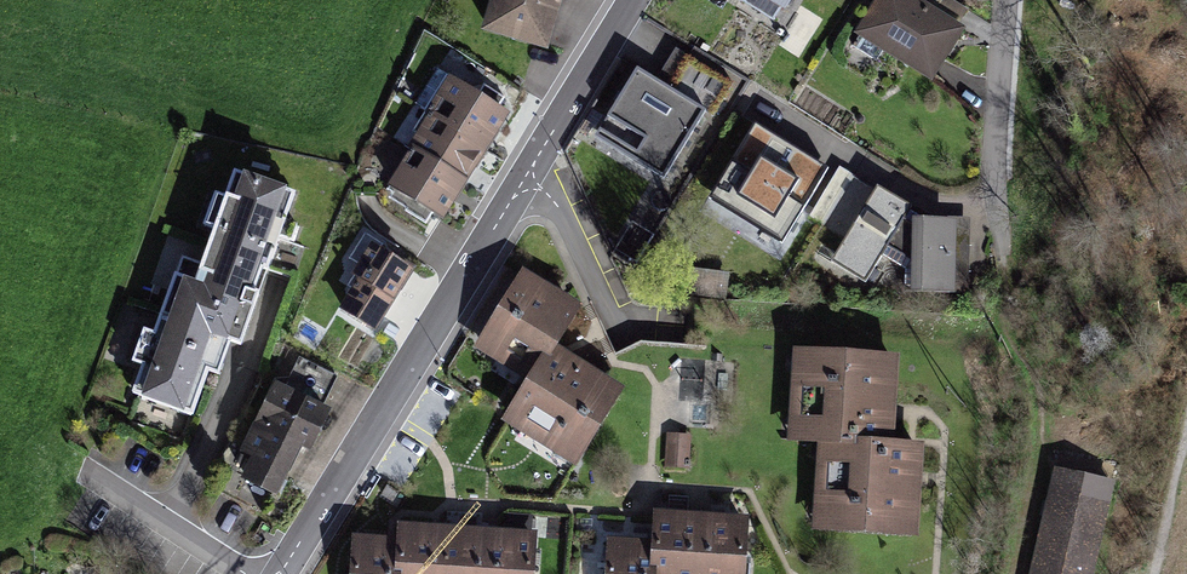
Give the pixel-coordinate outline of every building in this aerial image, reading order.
[(472,45),(544,62),(559,0),(483,0),(472,45)] [(791,0),(758,0),(782,15),(791,0)] [(909,0),(876,0),(854,34),(931,83),(962,34),(909,0)] [(587,149),(658,190),(721,82),(671,53),(653,84),(632,72),(587,149)] [(482,156),(504,119),(443,82),(420,118),(482,156)] [(460,192),(482,156),(420,118),(398,154),(460,192)] [(438,228),(460,192),(398,154),(376,190),(438,228)] [(878,261),(904,278),(903,297),(966,300),(970,231),(915,228),(902,218),(908,209),(822,160),(788,220),(874,268),(878,261)] [(242,354),(296,199),(225,174),(186,288),(168,282),(124,408),(186,430),(202,382),(209,385),(222,347),(242,354)] [(375,338),(410,278),(369,255),(334,314),(375,338)] [(497,429),(574,476),(621,400),(549,356),(576,313),(520,279),(472,358),(522,389),(497,429)] [(895,364),(789,358),(785,449),(814,450),(891,454),(895,364)] [(274,511),(323,413),(275,389),(225,487),(274,511)] [(667,436),(665,469),(689,470),(690,437),(667,436)] [(891,454),(814,450),(809,541),(915,546),(920,456),(891,454)] [(1028,573),(1094,573),(1107,520),(1045,505),(1028,573)] [(702,528),(656,526),(655,539),(653,573),(699,573),(702,528)] [(748,531),(702,528),(699,573),(746,573),(748,531)] [(439,537),(392,534),(392,547),(390,573),(437,573),(439,537)] [(655,539),(609,536),(607,573),(653,573),(655,539)] [(485,539),(439,537),(437,573),(483,573),(485,539)] [(531,542),(485,539),(483,573),(529,573),(531,542)] [(392,547),(345,545),(344,573),(390,573),(392,547)]
